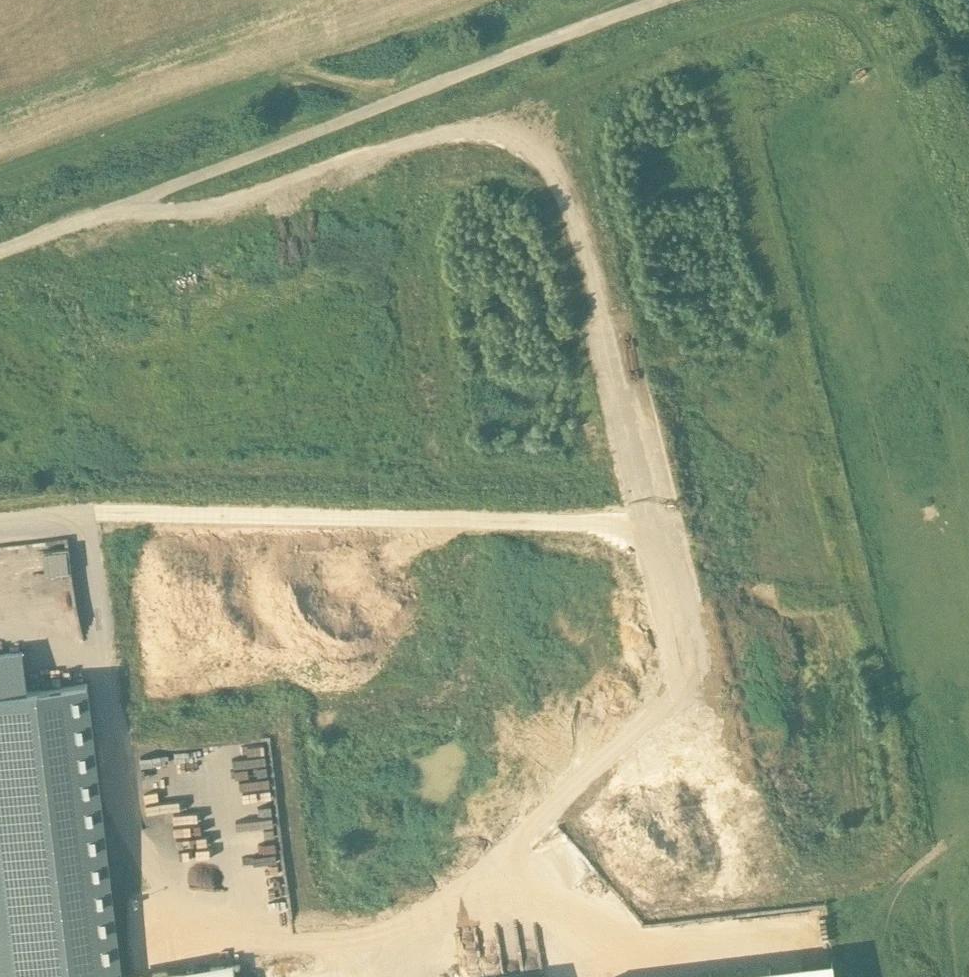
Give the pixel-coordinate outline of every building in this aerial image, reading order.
[(45,570),(70,569),(69,546),(44,547),(45,570)] [(22,651),(0,654),(0,976),(121,976),(87,683),(27,690),(22,651)] [(831,958),(673,976),(834,976),(831,958)] [(233,965),(132,976),(234,976),(233,965)]
